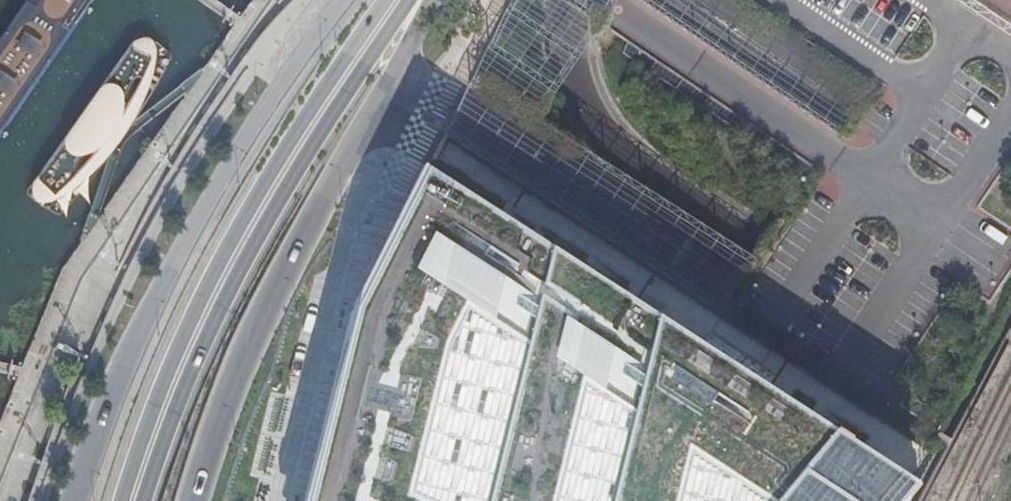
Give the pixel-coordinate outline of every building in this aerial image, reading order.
[(1009,26),(1010,23),(1010,0),(972,0),(1009,26)] [(27,192),(64,214),(121,137),(152,90),(168,54),(139,34),(83,105),(27,192)] [(425,171),(354,307),(307,500),(907,500),(919,487),(833,432),(654,318),(547,249),(425,171)]
